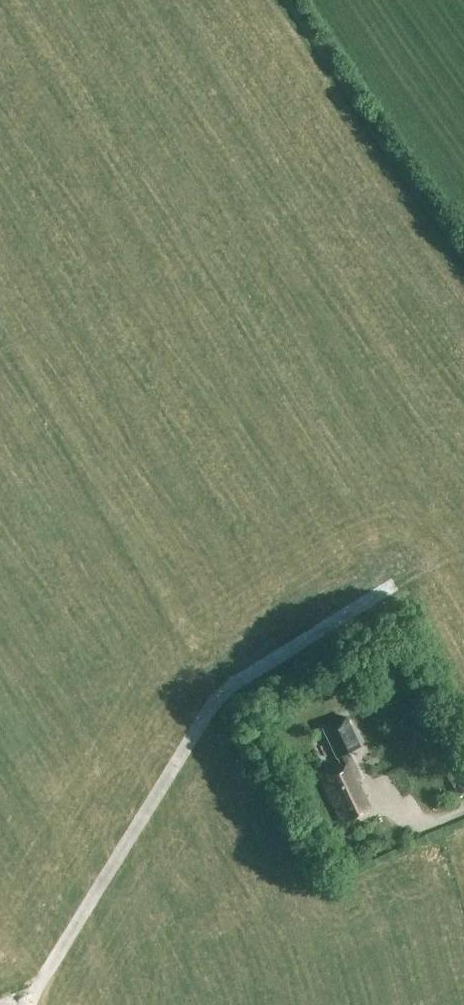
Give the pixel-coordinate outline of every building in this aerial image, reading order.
[(350,755),(348,756),(346,753),(361,746),(347,714),(321,727),(336,758),(338,757),(339,760),(318,771),(342,822),(368,810),(355,781),(361,778),(350,755)] [(462,792),(463,794),(463,773),(455,777),(449,779),(458,794),(462,792)]
